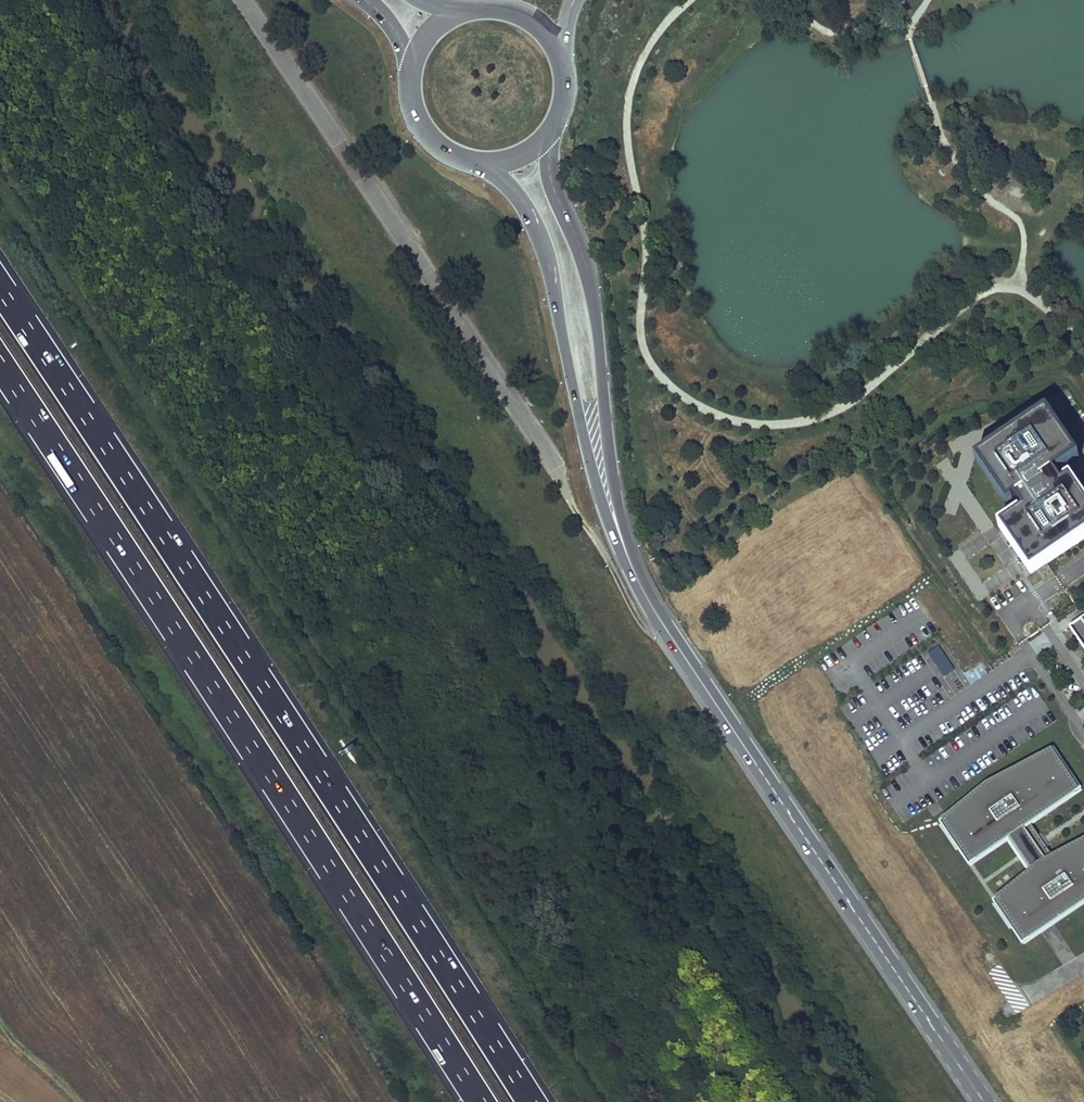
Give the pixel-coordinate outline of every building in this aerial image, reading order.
[(979,462),(1008,505),(1015,501),(1024,514),(1018,519),(1033,540),(1047,562),(1083,538),(1083,502),(1071,483),(1063,488),(1059,482),(1055,477),(1078,461),(1047,414),(979,462)] [(1033,540),(1018,519),(1002,529),(1032,573),(1047,562),(1033,540)] [(889,530),(883,533),(892,548),(898,545),(889,530)] [(743,590),(749,605),(763,599),(757,584),(743,590)] [(891,590),(876,598),(884,612),(899,604),(891,590)] [(830,608),(836,623),(851,618),(846,602),(830,608)] [(1071,627),(1083,647),(1083,618),(1071,627)] [(798,642),(812,632),(802,619),(789,629),(798,642)] [(943,677),(954,670),(938,647),(927,654),(943,677)] [(1054,747),(986,783),(940,820),(969,864),(1008,837),(1030,869),(993,899),(1022,942),(1083,901),(1083,838),(1056,853),(1046,839),(1034,820),(1081,788),(1054,747)]
